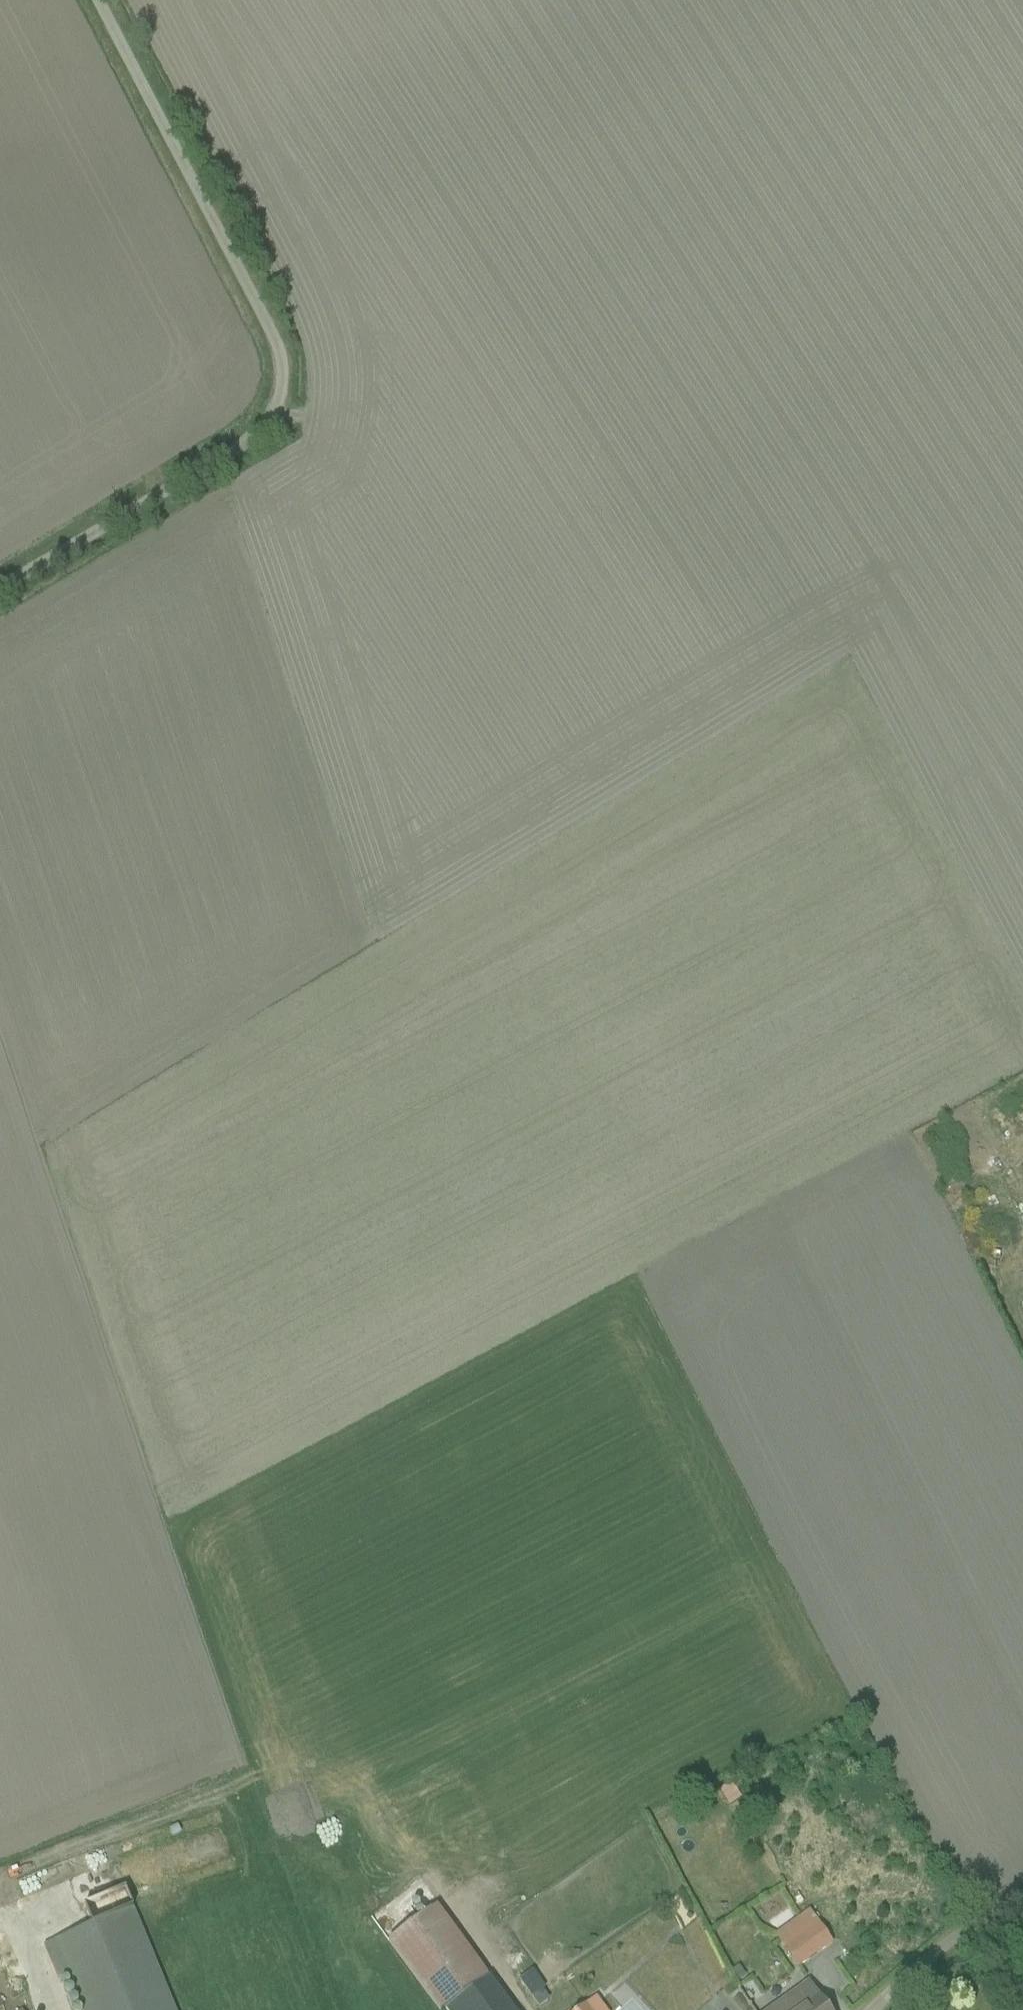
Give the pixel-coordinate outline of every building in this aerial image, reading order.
[(124,1892),(84,1909),(90,1927),(43,1947),(56,1980),(67,1975),(81,2009),(174,2009),(124,1892)] [(388,1942),(436,2009),(445,2009),(488,1978),(436,1908),(388,1942)] [(833,1944),(809,1911),(775,1935),(798,1969),(833,1944)] [(807,1983),(770,2009),(827,2009),(807,1983)]
